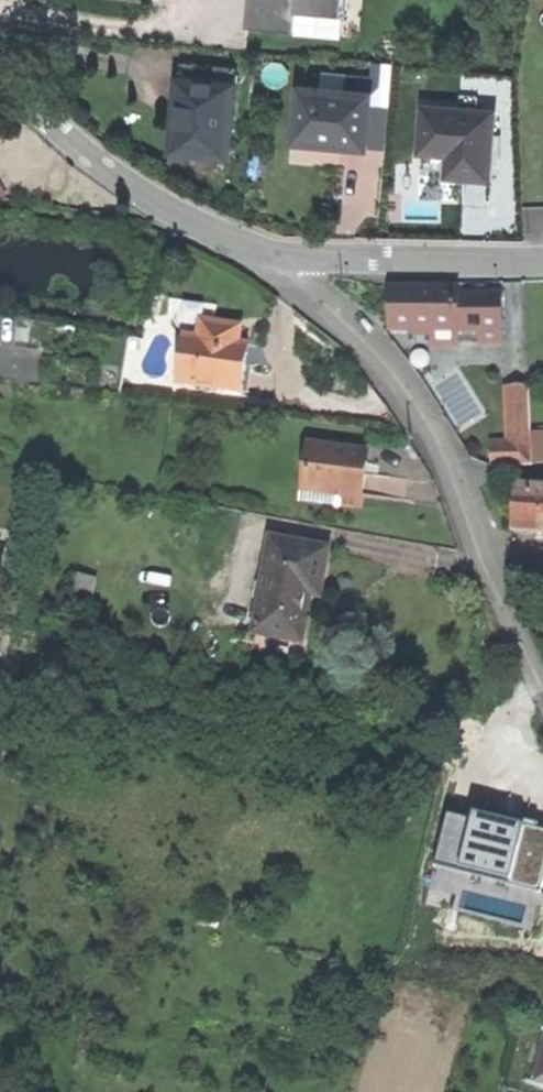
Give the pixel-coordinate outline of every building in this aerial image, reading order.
[(297,15),(298,0),(250,0),(248,30),(295,34),(297,15)] [(297,15),(343,19),(345,0),(298,0),(297,15)] [(183,63),(181,80),(236,84),(237,67),(183,63)] [(374,81),(370,81),(368,95),(372,95),(372,98),(389,100),(391,68),(376,67),(374,81)] [(236,84),(181,80),(175,152),(203,155),(230,157),(236,84)] [(351,93),(301,88),(297,144),(329,147),(368,150),(368,146),(372,98),(372,95),(368,95),(370,81),(352,80),(351,93)] [(500,116),(517,115),(517,90),(500,90),(500,116)] [(389,100),(372,98),(368,146),(384,148),(389,100)] [(494,114),(425,109),(421,154),(449,156),(464,157),(462,179),(490,181),(494,114)] [(454,179),(462,179),(464,157),(449,156),(448,179),(454,179)] [(457,344),(457,330),(457,294),(457,288),(391,288),(391,319),(391,331),(433,331),(433,344),(457,344)] [(457,294),(457,330),(480,330),(480,340),(501,340),(501,294),(457,294)] [(239,344),(241,327),(230,325),(215,323),(215,324),(212,341),(200,339),(202,322),(214,324),(217,307),(171,301),(169,317),(174,318),(174,321),(184,337),(177,383),(242,392),(246,366),(236,364),(239,344)] [(215,324),(214,324),(202,322),(200,339),(212,341),(215,324)] [(249,345),(239,344),(236,364),(246,366),(249,345)] [(510,434),(533,433),(533,428),(531,384),(509,385),(510,434)] [(542,461),(542,428),(533,428),(533,433),(533,465),(542,461)] [(492,464),(533,465),(533,433),(510,434),(510,437),(492,437),(492,464)] [(308,500),(365,506),(368,478),(371,452),(314,445),(308,500)] [(516,487),(514,530),(542,532),(542,488),(516,487)] [(320,596),(329,549),(273,539),(256,633),(302,641),(309,603),(311,594),(320,596)] [(75,607),(91,610),(98,577),(82,574),(75,607)]
